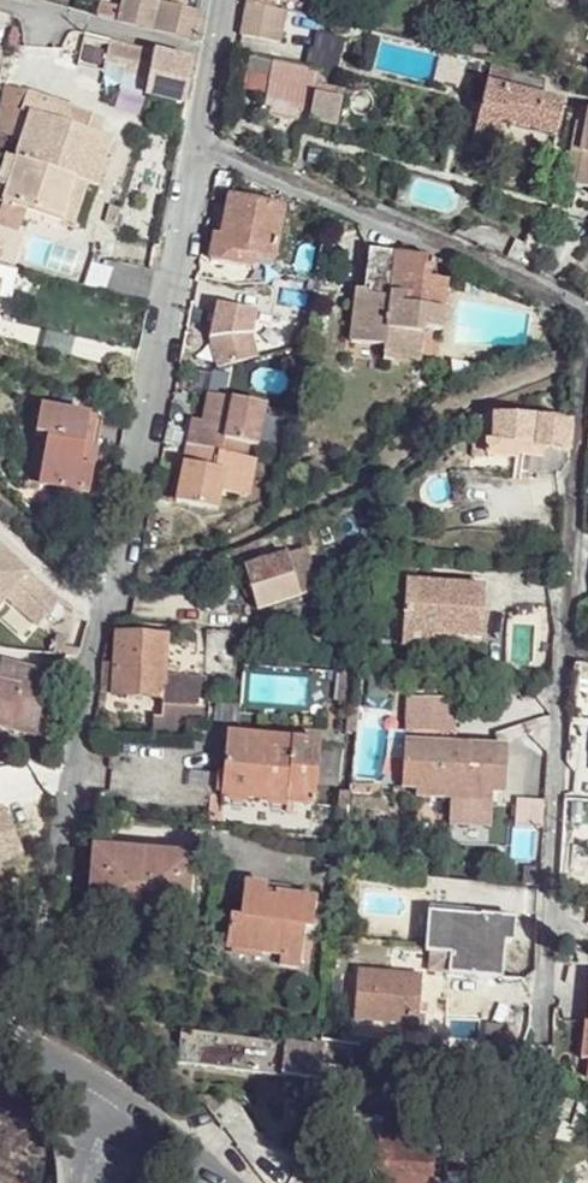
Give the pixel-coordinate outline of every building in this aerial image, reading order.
[(123,7),(119,22),(198,42),(203,16),(197,14),(158,3),(158,0),(125,0),(123,7)] [(158,3),(197,14),(200,0),(158,0),(158,3)] [(249,3),(274,9),(277,0),(250,0),(249,3)] [(123,7),(101,3),(97,15),(119,22),(123,7)] [(274,9),(249,3),(245,30),(273,37),(278,10),(274,9)] [(154,53),(88,35),(83,53),(150,73),(154,53)] [(193,61),(154,53),(150,73),(146,94),(180,103),(187,105),(193,61)] [(318,75),(275,65),(270,88),(314,98),(315,92),(318,75)] [(270,88),(265,113),(310,121),(314,98),(270,88)] [(563,104),(488,89),(475,146),(496,151),(501,125),(557,136),(563,104)] [(341,97),(315,92),(314,98),(310,121),(265,113),(265,117),(334,132),(341,97)] [(27,104),(12,146),(21,150),(0,210),(76,237),(90,193),(99,197),(114,152),(86,140),(91,126),(27,104)] [(286,209),(231,198),(223,235),(217,234),(210,260),(239,267),(242,254),(276,261),(286,209)] [(543,246),(514,233),(502,257),(533,271),(543,246)] [(397,255),(375,252),(368,292),(362,291),(355,335),(385,340),(388,327),(415,331),(415,324),(423,326),(438,328),(445,283),(426,279),(429,260),(397,255)] [(150,269),(119,262),(115,277),(147,284),(150,269)] [(256,311),(218,301),(210,337),(216,364),(257,354),(254,331),(256,311)] [(415,331),(388,327),(385,340),(383,350),(418,356),(423,326),(415,324),(415,331)] [(221,393),(211,391),(207,416),(217,417),(221,393)] [(267,401),(221,393),(217,417),(207,416),(196,414),(191,444),(249,455),(253,440),(260,441),(267,401)] [(88,413),(39,404),(34,434),(44,437),(35,485),(83,495),(88,466),(78,463),(81,445),(88,413)] [(538,416),(493,415),(489,456),(518,458),(518,451),(570,456),(572,424),(538,416)] [(249,455),(191,444),(181,500),(223,507),(226,489),(243,492),(249,455)] [(88,446),(81,445),(78,463),(88,466),(92,466),(95,449),(88,446)] [(259,456),(249,455),(243,492),(251,494),(259,456)] [(304,552),(290,557),(301,593),(317,589),(304,552)] [(6,603),(38,631),(60,607),(0,554),(0,610),(6,603)] [(289,554),(245,571),(258,609),(302,595),(301,593),(290,557),(289,554)] [(484,584),(405,579),(401,629),(444,631),(481,633),(484,584)] [(444,631),(401,629),(400,644),(443,647),(444,631)] [(167,637),(118,636),(117,663),(115,688),(115,694),(163,697),(161,716),(153,715),(152,731),(180,733),(181,717),(201,718),(203,681),(164,678),(167,637)] [(117,663),(105,663),(107,685),(115,688),(117,663)] [(49,677),(2,667),(0,667),(0,725),(38,734),(49,677)] [(370,675),(353,672),(350,705),(366,708),(370,675)] [(407,701),(406,744),(452,748),(455,703),(407,701)] [(246,713),(213,711),(211,729),(245,730),(246,713)] [(268,748),(237,746),(233,801),(317,808),(317,804),(322,803),(326,775),(326,747),(269,742),(268,748)] [(452,748),(406,744),(404,789),(426,790),(426,801),(452,801),(450,827),(485,828),(486,794),(506,795),(508,752),(452,748)] [(324,808),(326,775),(322,803),(317,804),(317,808),(324,808)] [(189,859),(92,850),(86,893),(93,894),(90,924),(178,933),(181,903),(185,904),(189,859)] [(264,886),(245,883),(237,920),(230,918),(225,950),(277,959),(277,968),(295,970),(302,931),(311,933),(315,902),(273,895),(271,899),(263,897),(264,886)] [(518,924),(434,914),(429,946),(429,952),(449,955),(454,955),(449,973),(505,980),(509,948),(514,949),(518,924)] [(424,977),(361,970),(356,1018),(410,1024),(409,1030),(428,1032),(430,1016),(419,1015),(424,977)] [(325,1050),(178,1033),(174,1063),(322,1080),(325,1050)] [(559,1102),(551,1100),(544,1120),(574,1127),(580,1107),(559,1102)]
